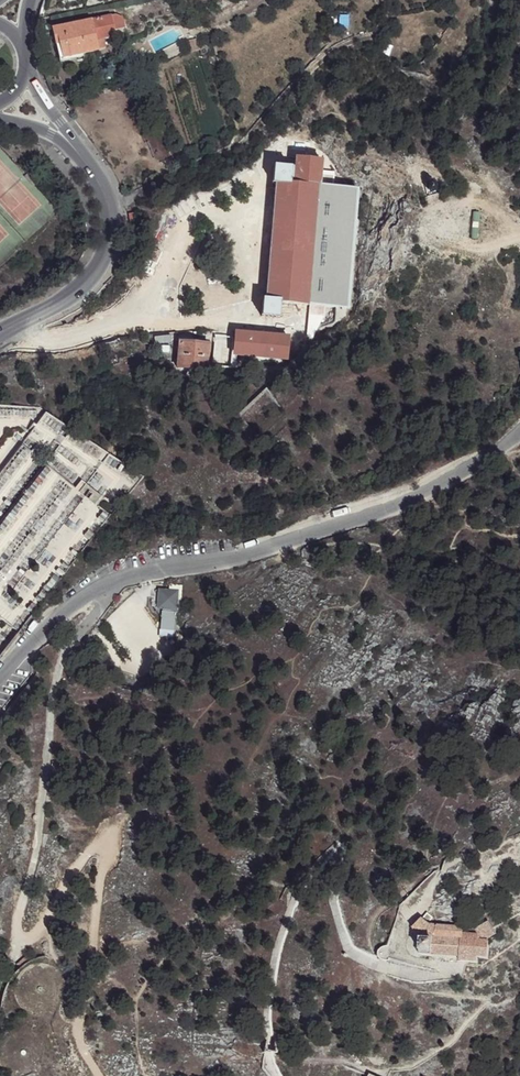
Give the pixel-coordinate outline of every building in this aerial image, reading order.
[(111,16),(115,31),(124,28),(122,17),(115,15),(111,16)] [(111,16),(91,20),(95,40),(103,39),(109,37),(115,31),(111,16)] [(91,20),(52,29),(59,59),(98,50),(97,48),(95,40),(91,20)] [(187,41),(189,51),(199,48),(197,38),(187,41)] [(103,39),(95,40),(97,48),(105,46),(103,39)] [(183,53),(177,42),(162,50),(168,61),(183,53)] [(208,43),(199,45),(201,54),(210,52),(208,43)] [(387,43),(384,52),(401,58),(404,48),(387,43)] [(127,83),(118,86),(120,92),(129,89),(127,83)] [(349,308),(356,217),(358,189),(319,186),(321,159),(297,157),(296,169),(274,167),(273,184),(275,184),(266,300),(263,299),(262,317),(279,318),(280,302),(349,308)] [(237,355),(287,359),(288,337),(238,333),(237,333),(215,332),(212,366),(236,368),(237,355)] [(206,371),(209,344),(179,342),(177,368),(206,371)] [(55,439),(62,427),(43,415),(36,427),(55,439)] [(175,630),(177,600),(177,592),(181,592),(181,585),(175,585),(174,591),(169,591),(160,590),(159,607),(163,608),(161,629),(175,630)] [(420,919),(412,928),(420,938),(418,954),(459,956),(459,961),(476,962),(476,956),(486,957),(487,941),(484,941),(495,934),(488,921),(475,929),(477,935),(463,933),(463,927),(428,924),(433,918),(427,913),(422,919),(420,919)] [(25,964),(33,959),(29,954),(17,964),(21,967),(25,964)] [(276,1042),(270,1041),(264,1041),(263,1053),(270,1053),(277,1053),(276,1042)]
